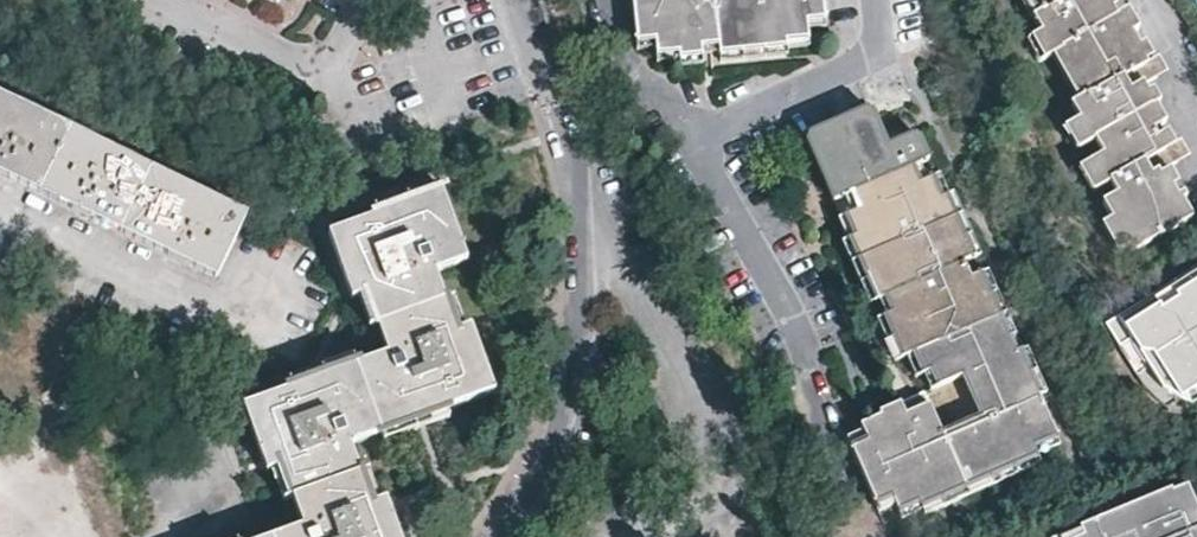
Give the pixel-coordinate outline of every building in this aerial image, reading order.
[(825,0),(636,0),(640,36),(656,36),(657,45),(658,51),(679,49),(680,54),(703,52),(702,36),(719,34),(720,50),(790,44),(790,35),(809,34),(808,25),(807,15),(826,13),(825,0)] [(1033,0),(1022,0),(1031,14),(1038,10),(1033,0)] [(1038,10),(1031,14),(1040,29),(1034,33),(1047,55),(1050,54),(1060,47),(1087,92),(1076,98),(1071,102),(1078,116),(1073,119),(1085,140),(1093,135),(1101,150),(1090,157),(1102,181),(1108,178),(1117,190),(1103,199),(1112,213),(1132,248),(1135,253),(1195,219),(1181,193),(1178,195),(1170,181),(1172,179),(1164,164),(1155,169),(1148,155),(1171,141),(1150,101),(1153,100),(1142,81),(1141,80),(1133,84),(1125,71),(1148,58),(1140,42),(1135,44),(1127,29),(1131,27),(1120,8),(1115,11),(1108,0),(1033,0),(1038,10)] [(827,24),(826,13),(807,15),(808,25),(827,24)] [(1038,60),(1047,55),(1034,33),(1025,38),(1038,60)] [(809,43),(809,34),(790,35),(790,44),(809,43)] [(641,45),(657,45),(656,36),(640,36),(641,45)] [(792,53),(790,44),(720,50),(721,59),(792,53)] [(1050,54),(1076,98),(1087,92),(1060,47),(1050,54)] [(680,58),(680,54),(679,49),(658,51),(658,60),(680,58)] [(704,62),(703,52),(680,54),(680,58),(680,64),(704,62)] [(1159,53),(1148,58),(1125,71),(1133,84),(1141,80),(1142,81),(1166,66),(1159,53)] [(0,94),(0,167),(53,192),(155,242),(218,272),(246,214),(0,94)] [(886,312),(904,354),(915,349),(995,313),(977,271),(969,276),(961,259),(971,255),(942,193),(937,195),(929,175),(916,182),(909,164),(926,157),(915,131),(895,140),(885,145),(880,134),(867,107),(804,135),(830,192),(834,202),(876,298),(894,292),(900,305),(886,312)] [(1075,145),(1085,140),(1073,119),(1064,124),(1075,145)] [(891,129),(880,134),(885,145),(895,140),(891,129)] [(1180,136),(1171,141),(1148,155),(1155,169),(1164,164),(1188,150),(1180,136)] [(933,173),(926,157),(909,164),(916,182),(929,175),(933,173)] [(1093,186),(1102,181),(1090,157),(1080,163),(1093,186)] [(933,173),(929,175),(937,195),(942,193),(947,190),(939,171),(933,173)] [(942,193),(971,255),(979,251),(952,188),(947,190),(942,193)] [(387,497),(373,503),(352,443),(496,390),(472,325),(460,329),(437,269),(467,258),(452,219),(441,189),(329,231),(354,295),(366,291),(388,351),(246,402),(270,470),(284,465),(306,526),(276,536),(402,536),(387,497)] [(1122,254),(1132,248),(1112,213),(1102,219),(1122,254)] [(977,271),(995,313),(1005,309),(986,267),(977,271)] [(1164,291),(1170,301),(1186,291),(1183,286),(1196,277),(1196,270),(1164,291)] [(1196,392),(1196,277),(1183,286),(1186,291),(1170,301),(1164,291),(1117,321),(1155,381),(1182,401),(1196,393),(1196,392)] [(876,298),(882,313),(886,312),(900,305),(894,292),(876,298)] [(995,313),(1004,329),(1012,326),(1005,309),(995,313)] [(894,359),(904,354),(886,312),(882,313),(875,317),(894,359)] [(1026,367),(1016,344),(1011,346),(1004,350),(995,333),(1004,329),(995,313),(915,349),(923,370),(930,368),(937,384),(962,373),(970,370),(992,420),(944,439),(940,431),(928,401),(904,411),(898,399),(886,404),(877,407),(879,413),(857,421),(844,427),(847,432),(862,426),(867,438),(852,444),(872,493),(874,498),(890,492),(894,501),(897,507),(916,499),(918,503),(940,494),(964,484),(988,473),(1012,463),(1036,453),(1033,443),(1055,434),(1037,392),(1026,367)] [(1004,350),(1011,346),(1004,329),(995,333),(1004,350)] [(1025,340),(1016,344),(1026,367),(1035,364),(1025,340)] [(913,375),(923,370),(915,349),(904,354),(913,375)] [(1035,364),(1026,367),(1037,392),(1046,388),(1035,364)] [(930,387),(937,384),(930,368),(923,370),(930,387)] [(979,414),(940,431),(944,439),(992,420),(970,370),(962,373),(979,414)] [(922,389),(898,399),(904,411),(928,401),(922,389)] [(847,432),(852,444),(867,438),(862,426),(847,432)] [(1059,443),(1055,434),(1033,443),(1036,453),(1059,443)] [(1040,462),(1036,453),(1012,463),(1016,472),(1040,462)] [(1016,472),(1012,463),(988,473),(993,482),(1016,472)] [(993,482),(988,473),(964,484),(968,493),(993,482)] [(1186,479),(1170,485),(1192,536),(1196,536),(1196,505),(1186,479)] [(968,493),(964,484),(940,494),(944,503),(968,493)] [(1170,485),(1048,536),(1192,536),(1170,485)] [(944,503),(940,494),(918,503),(920,508),(922,512),(944,503)] [(920,508),(918,503),(916,499),(897,507),(901,515),(920,508)]
